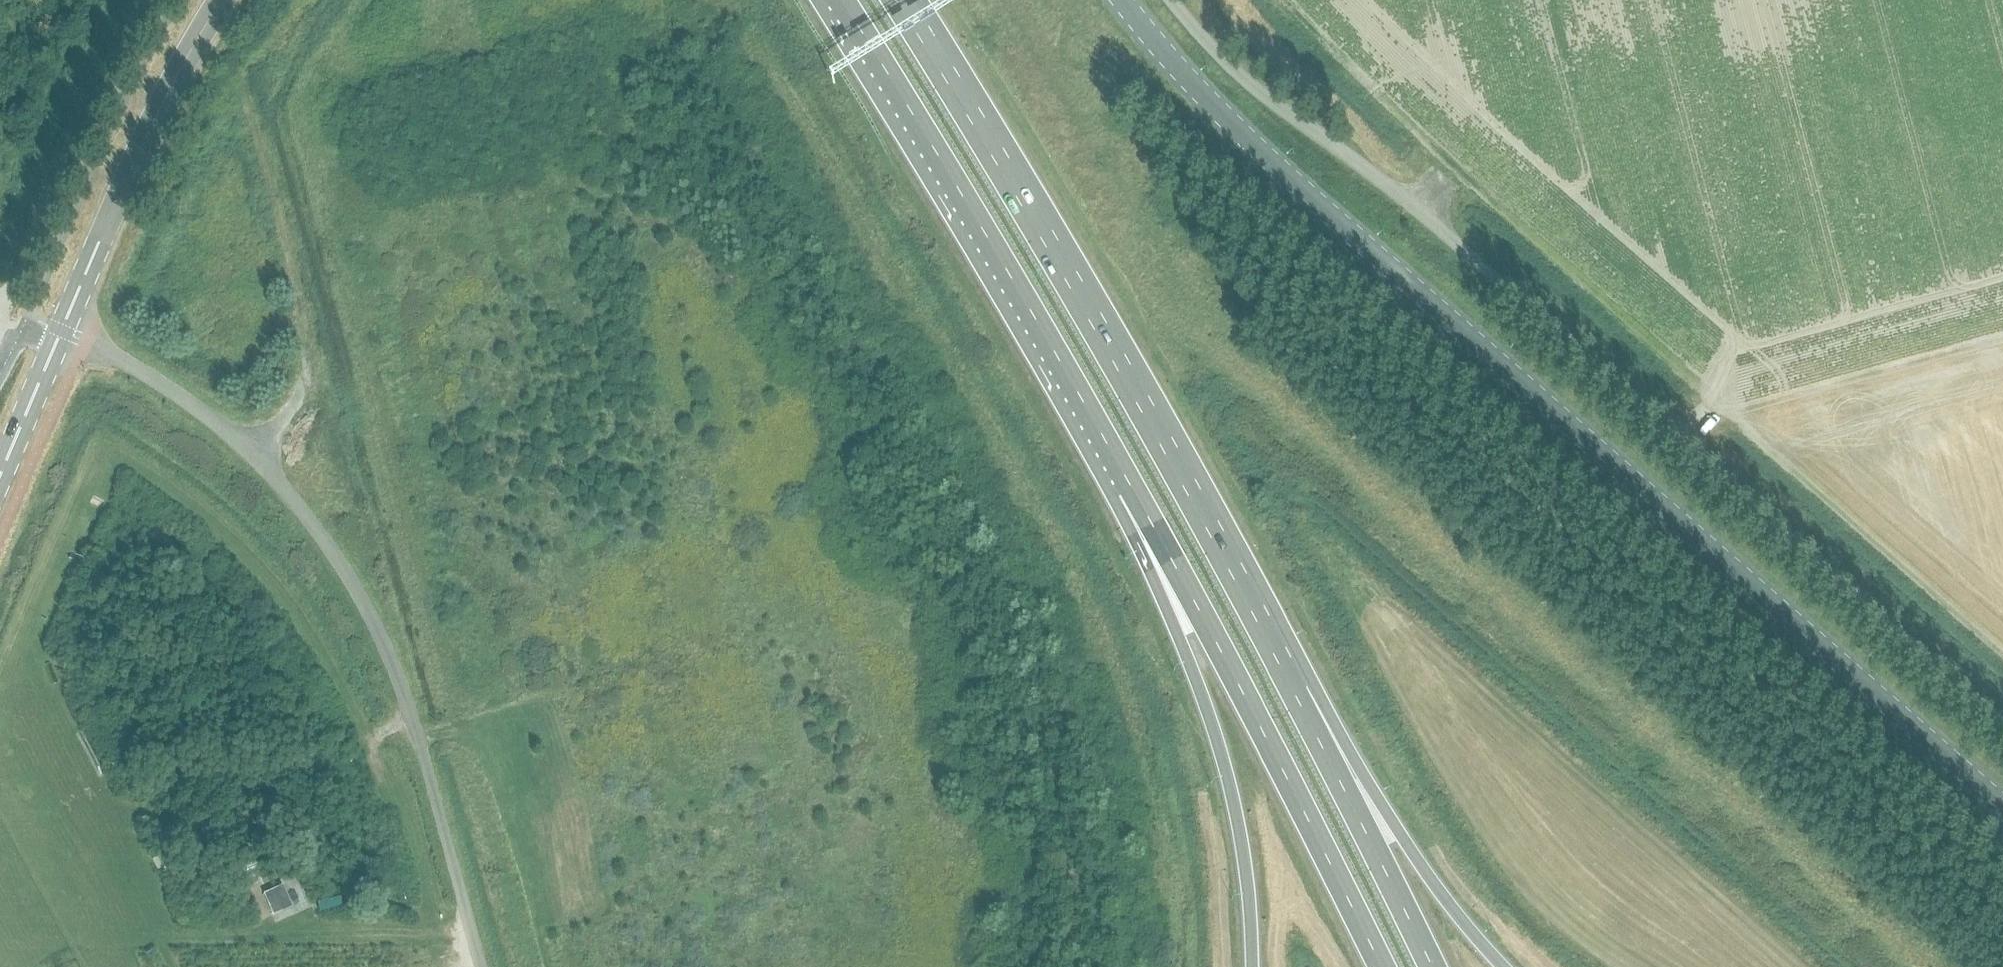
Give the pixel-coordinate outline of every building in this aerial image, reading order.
[(251,874),(242,878),(247,889),(256,885),(251,874)] [(274,915),(283,911),(273,889),(264,893),(274,915)]
